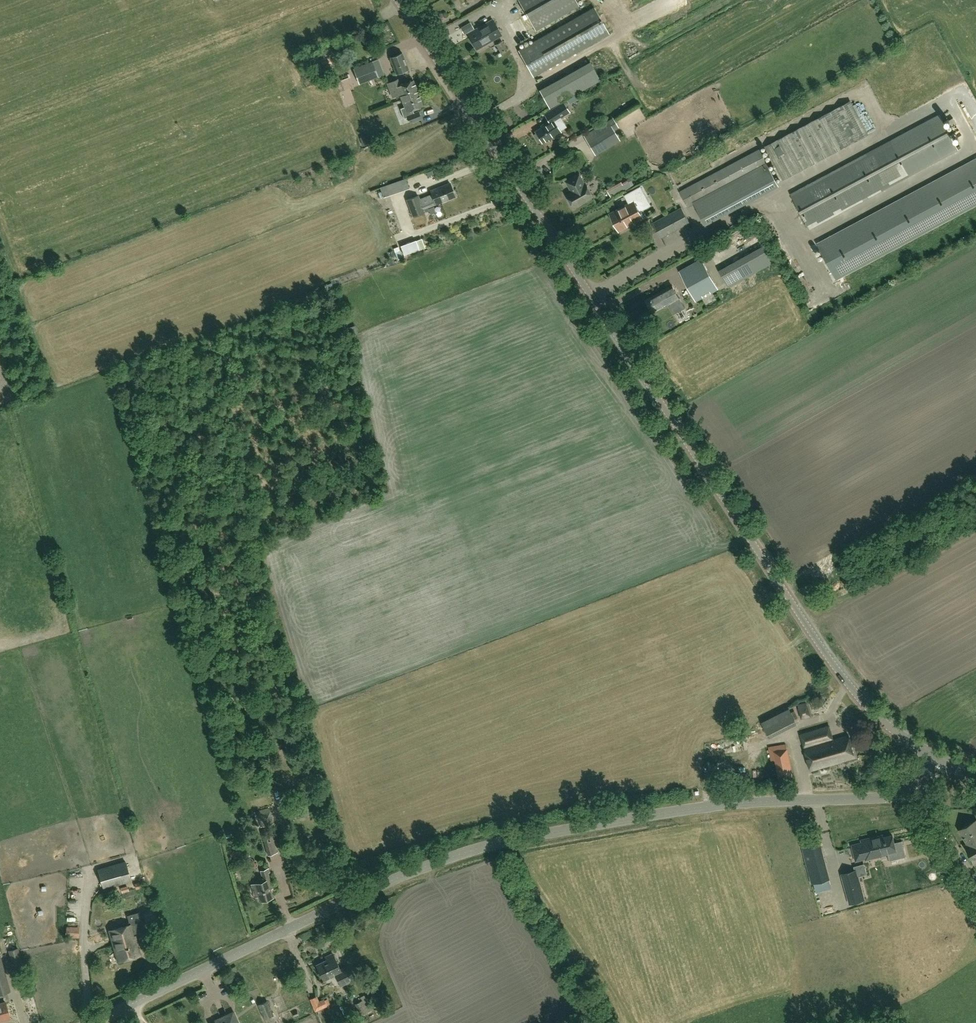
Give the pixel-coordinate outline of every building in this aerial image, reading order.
[(578,5),(575,0),(519,0),(536,29),(578,5)] [(533,76),(609,34),(594,7),(519,50),(533,76)] [(477,49),(502,35),(492,19),(468,33),(477,49)] [(470,22),(460,27),(464,34),(474,28),(470,22)] [(500,52),(506,48),(501,41),(496,44),(500,52)] [(396,73),(408,69),(402,53),(390,57),(396,73)] [(359,84),(378,77),(374,67),(380,65),(377,59),(353,68),(359,84)] [(549,109),(600,80),(590,61),(539,90),(549,109)] [(418,95),(413,80),(398,85),(396,80),(388,83),(393,96),(400,94),(401,98),(408,95),(409,97),(415,95),(416,95),(417,96),(418,95)] [(569,104),(579,99),(576,94),(567,100),(569,104)] [(415,95),(409,97),(408,95),(401,98),(405,106),(400,108),(404,118),(407,117),(410,123),(421,119),(418,110),(414,112),(412,109),(422,105),(418,95),(417,96),(416,95),(415,95)] [(784,179),(843,148),(868,134),(850,101),(825,115),(766,146),(784,179)] [(549,140),(561,132),(554,122),(569,112),(563,102),(547,112),(552,118),(541,125),(542,127),(535,131),(536,133),(534,134),(539,142),(541,140),(542,142),(548,138),(549,140)] [(810,229),(958,150),(939,114),(791,194),(810,229)] [(620,140),(614,130),(619,127),(612,117),(583,135),(595,155),(620,140)] [(779,185),(768,164),(760,149),(680,191),(688,207),(694,204),(705,225),(779,185)] [(817,243),(837,280),(975,205),(975,158),(817,243)] [(585,185),(580,175),(567,182),(572,192),(567,194),(570,199),(569,200),(571,205),(573,205),(574,207),(593,197),(587,184),(585,185)] [(383,197),(409,188),(406,179),(380,187),(383,197)] [(612,198),(626,190),(622,181),(607,190),(612,198)] [(436,204),(455,197),(450,183),(430,190),(432,194),(419,199),(418,195),(407,199),(413,216),(429,210),(430,214),(436,212),(433,206),(428,208),(428,207),(436,204)] [(619,231),(643,218),(637,207),(646,202),(643,196),(645,195),(641,187),(625,195),(629,204),(610,214),(619,231)] [(661,238),(690,223),(682,208),(653,223),(661,238)] [(745,226),(730,234),(734,240),(749,232),(745,226)] [(729,237),(719,242),(721,247),(731,242),(729,237)] [(404,255),(419,250),(416,240),(400,246),(404,255)] [(397,257),(402,256),(399,246),(393,248),(397,257)] [(728,287),(774,261),(767,248),(721,274),(728,287)] [(710,290),(711,292),(718,289),(701,260),(691,265),(699,280),(688,286),(697,301),(703,297),(701,294),(710,290)] [(672,285),(646,299),(653,313),(668,304),(673,314),(685,308),(672,285)] [(769,737),(797,724),(789,708),(761,722),(769,737)] [(833,739),(829,726),(801,735),(811,770),(855,757),(849,735),(833,739)] [(781,779),(783,779),(791,777),(786,744),(769,747),(771,760),(775,759),(776,766),(778,779),(780,778),(781,779)] [(299,817),(310,815),(308,804),(297,807),(299,817)] [(261,827),(274,823),(270,809),(257,812),(261,827)] [(960,830),(968,843),(965,845),(975,863),(975,821),(960,830)] [(906,856),(902,841),(894,843),(893,835),(880,838),(879,836),(862,840),(863,843),(853,845),(856,860),(866,858),(867,859),(873,857),(888,854),(890,860),(906,856)] [(268,855),(277,853),(273,839),(264,842),(268,855)] [(912,842),(915,848),(922,845),(920,839),(912,842)] [(802,846),(812,884),(829,879),(819,842),(802,846)] [(927,853),(924,846),(914,850),(916,857),(927,853)] [(104,888),(131,881),(125,861),(98,869),(104,888)] [(260,901),(273,897),(270,886),(272,885),(268,873),(269,872),(268,868),(261,871),(264,880),(254,883),(260,901)] [(856,871),(855,871),(842,875),(850,903),(864,899),(858,877),(856,871)] [(136,891),(143,889),(141,881),(134,883),(136,891)] [(136,943),(133,934),(145,930),(140,912),(127,915),(130,925),(111,930),(120,960),(141,954),(138,943),(136,943)] [(79,938),(80,927),(66,926),(65,937),(79,938)] [(15,973),(24,970),(18,948),(9,951),(15,973)] [(340,970),(333,953),(325,957),(326,960),(316,965),(323,980),(335,974),(340,985),(355,978),(349,966),(340,970)] [(10,991),(0,956),(0,994),(10,991)] [(10,1017),(5,1001),(7,1001),(6,995),(0,996),(0,1000),(0,1002),(0,1020),(10,1017)] [(360,1016),(371,1011),(364,995),(360,997),(362,1000),(354,1004),(360,1016)] [(318,1002),(316,997),(311,999),(315,1010),(326,1005),(329,1004),(326,999),(324,1000),(318,1002)] [(264,1019),(274,1015),(268,1000),(258,1005),(264,1019)] [(232,1013),(216,1021),(217,1022),(216,1022),(236,1022),(232,1013)]
